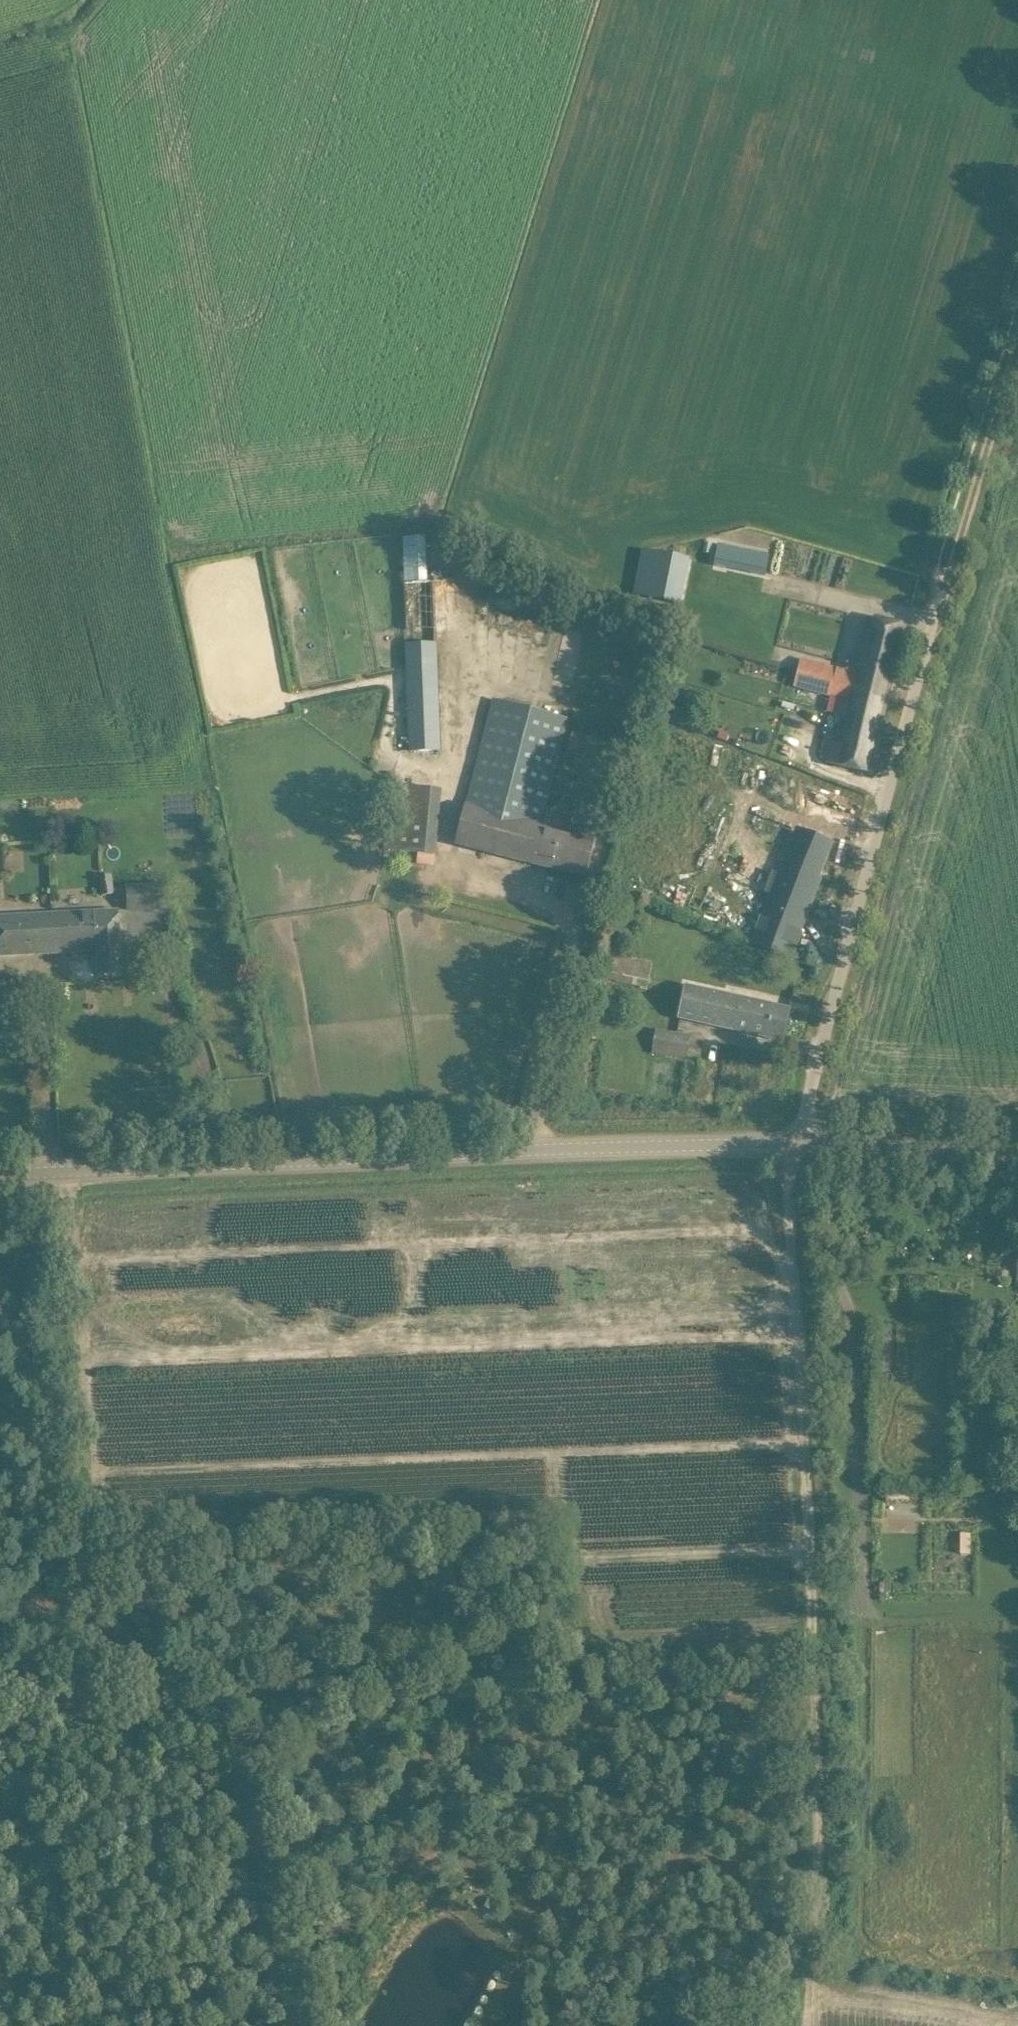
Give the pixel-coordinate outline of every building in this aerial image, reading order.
[(421,535),(399,536),(400,582),(422,581),(421,535)] [(763,576),(768,555),(693,541),(689,562),(763,576)] [(631,597),(679,607),(689,559),(641,549),(631,597)] [(404,583),(410,751),(440,750),(434,581),(404,583)] [(800,658),(795,677),(888,699),(906,626),(886,621),(871,617),(858,665),(855,664),(854,669),(847,667),(846,670),(800,658)] [(888,699),(795,677),(793,686),(847,699),(837,739),(832,738),(826,762),(870,773),(888,699)] [(620,683),(611,684),(613,699),(622,697),(620,683)] [(589,857),(594,837),(567,831),(571,815),(547,809),(547,808),(545,808),(568,719),(493,700),(461,824),(456,844),(584,876),(589,857)] [(566,753),(621,768),(627,746),(572,732),(566,753)] [(417,773),(415,786),(389,784),(383,849),(408,852),(435,855),(443,789),(436,788),(438,775),(417,773)] [(753,944),(771,950),(789,957),(831,843),(796,831),(778,878),(769,875),(765,885),(774,888),(753,944)] [(98,876),(101,896),(114,894),(111,874),(98,876)] [(97,951),(98,975),(123,974),(122,955),(118,911),(0,917),(0,956),(97,951)] [(686,985),(683,998),(678,1018),(782,1041),(789,1009),(686,985)] [(655,1048),(687,1053),(690,1037),(658,1031),(655,1048)] [(969,1533),(960,1533),(961,1554),(970,1554),(969,1533)]
